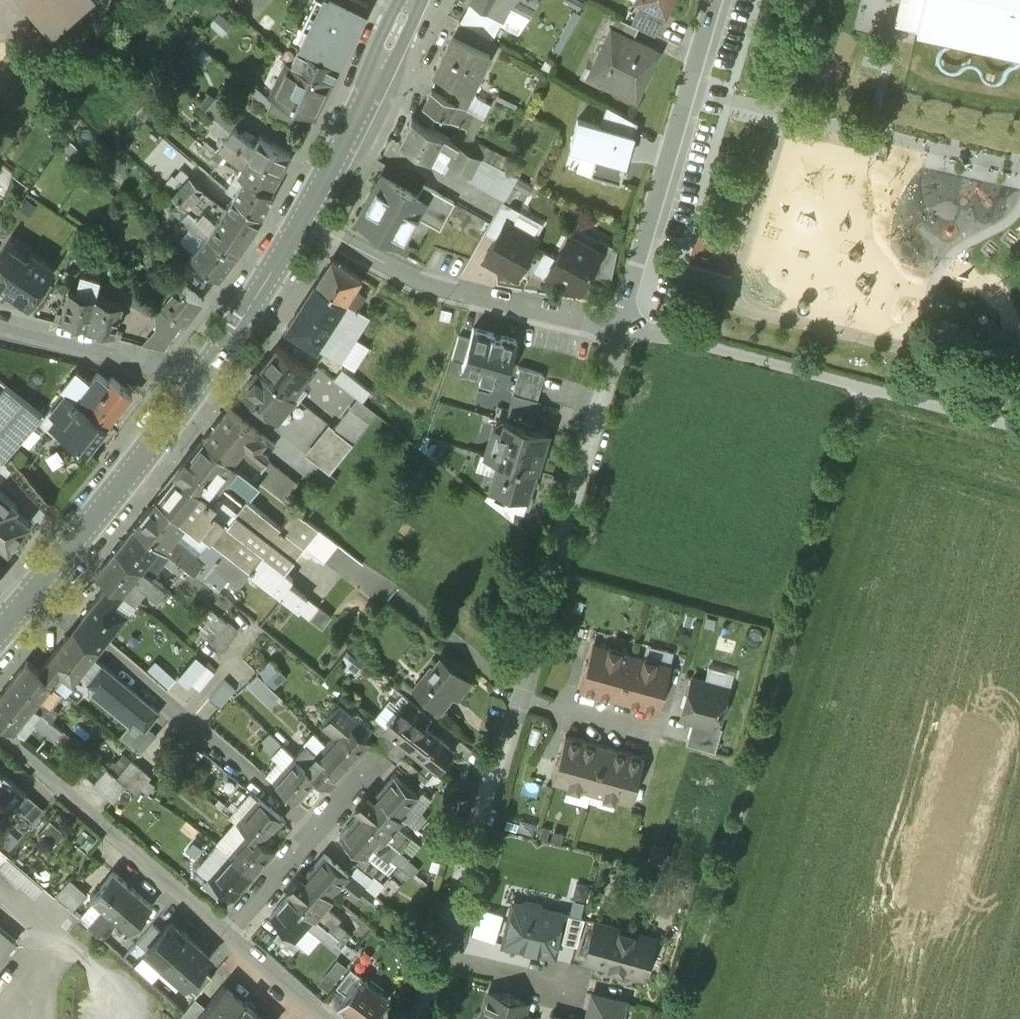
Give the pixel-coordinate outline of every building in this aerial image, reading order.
[(51,31),(87,0),(24,0),(51,31)] [(369,0),(313,0),(302,23),(307,25),(291,59),(331,78),(369,0)] [(472,0),(470,0),(460,21),(491,38),(503,16),(472,0)] [(503,16),(511,2),(530,13),(536,0),(472,0),(503,16)] [(643,0),(640,0),(630,19),(638,23),(655,31),(665,11),(643,0)] [(665,11),(670,0),(643,0),(665,11)] [(896,10),(1019,39),(1019,0),(898,0),(896,10)] [(630,19),(617,12),(611,24),(632,34),(638,23),(630,19)] [(460,21),(460,20),(453,32),(486,49),(491,38),(460,21)] [(611,24),(590,67),(603,74),(600,78),(636,96),(646,75),(639,72),(644,61),(646,62),(654,45),(632,34),(611,24)] [(486,49),(453,32),(434,70),(466,85),(475,66),(481,68),(490,51),(486,49)] [(331,78),(291,59),(274,93),(296,104),(315,112),(331,78)] [(475,95),(454,85),(448,96),(469,107),(475,95)] [(448,96),(431,88),(420,112),(431,118),(435,110),(465,126),(472,111),(470,110),(471,108),(448,96)] [(296,104),(274,93),(266,109),(288,121),(296,104)] [(633,116),(606,101),(600,122),(628,130),(626,140),(631,142),(637,119),(633,116)] [(480,154),(412,115),(400,137),(430,155),(439,138),(454,147),(449,158),(471,171),(472,172),(480,154)] [(600,122),(577,115),(570,141),(597,149),(590,171),(620,179),(631,142),(626,140),(628,130),(600,122)] [(236,122),(229,117),(223,126),(229,132),(226,136),(238,145),(243,136),(233,127),(236,122)] [(238,145),(226,136),(220,147),(243,166),(250,155),(249,154),(238,145)] [(290,154),(260,136),(256,143),(243,136),(238,145),(249,154),(250,155),(280,172),(290,154)] [(517,175),(480,154),(472,172),(471,171),(469,175),(505,195),(517,175)] [(280,172),(250,155),(243,166),(238,174),(243,177),(269,191),(280,172)] [(417,195),(381,174),(357,217),(366,221),(362,228),(384,240),(387,233),(401,241),(416,215),(425,199),(417,195)] [(190,177),(174,195),(188,209),(210,229),(217,221),(194,200),(203,190),(190,177)] [(269,191),(243,177),(233,196),(261,215),(273,193),(269,191)] [(423,183),(417,195),(425,199),(416,215),(440,228),(455,201),(423,183)] [(261,215),(233,196),(217,221),(210,229),(236,253),(262,215),(261,215)] [(521,208),(503,198),(486,229),(496,235),(506,218),(513,222),(521,208)] [(210,229),(188,209),(181,219),(204,236),(210,229)] [(513,222),(506,218),(496,235),(484,257),(515,275),(537,236),(513,222)] [(204,236),(191,253),(219,275),(236,253),(210,229),(204,236)] [(555,256),(548,270),(549,270),(578,287),(588,270),(601,247),(595,244),(570,230),(555,256)] [(617,246),(600,236),(595,244),(601,247),(588,270),(610,282),(610,279),(617,246)] [(27,256),(8,244),(12,238),(10,237),(0,252),(0,284),(5,287),(1,292),(3,294),(7,288),(29,303),(54,266),(31,251),(27,256)] [(555,256),(543,249),(531,271),(544,278),(549,270),(548,270),(555,256)] [(360,276),(332,257),(317,281),(357,308),(365,297),(352,289),(360,276)] [(80,291),(69,288),(62,316),(88,323),(95,295),(100,277),(85,273),(80,291)] [(164,292),(159,300),(186,320),(202,298),(174,277),(164,292)] [(357,308),(317,281),(303,303),(331,322),(331,321),(339,309),(351,317),(357,308)] [(154,283),(148,292),(159,300),(164,292),(160,289),(161,288),(154,283)] [(123,302),(95,295),(88,323),(115,330),(123,302)] [(331,322),(303,303),(288,327),(316,345),(324,333),(336,341),(344,329),(331,321),(331,322)] [(516,338),(474,326),(463,363),(481,369),(480,373),(493,376),(494,373),(506,376),(516,338)] [(355,337),(344,329),(336,341),(347,348),(355,337)] [(311,371),(276,344),(269,353),(269,354),(259,368),(293,394),(311,371)] [(542,372),(520,366),(513,390),(535,396),(542,372)] [(293,394),(259,368),(242,388),(277,416),(293,395),(293,394)] [(89,381),(77,371),(62,389),(73,398),(86,407),(108,380),(97,372),(89,381)] [(86,407),(86,408),(106,424),(132,392),(112,376),(108,380),(86,407)] [(0,393),(0,457),(1,458),(35,417),(40,411),(6,385),(0,393)] [(64,390),(44,415),(40,411),(35,417),(49,428),(73,398),(64,390)] [(535,396),(513,390),(507,412),(530,419),(537,397),(535,396)] [(377,396),(370,406),(384,416),(391,407),(377,396)] [(73,398),(49,428),(73,447),(77,442),(86,449),(106,424),(86,408),(86,407),(73,398)] [(274,444),(228,407),(204,437),(254,477),(262,468),(247,456),(246,457),(238,451),(245,443),(263,458),(274,444)] [(350,407),(334,427),(353,443),(369,422),(350,407)] [(547,430),(504,416),(502,426),(494,424),(485,453),(497,457),(535,468),(547,430)] [(330,425),(307,455),(329,473),(353,443),(334,427),(330,425)] [(254,477),(204,437),(186,459),(215,482),(220,486),(225,479),(232,479),(251,493),(260,481),(254,477)] [(263,458),(245,443),(238,451),(246,457),(247,456),(262,468),(267,461),(263,458)] [(12,469),(1,458),(0,457),(0,483),(12,469)] [(535,468),(497,457),(489,483),(527,495),(535,468)] [(215,482),(186,459),(157,497),(186,520),(211,540),(212,541),(221,529),(202,514),(195,516),(191,512),(215,482)] [(297,482),(268,459),(262,468),(254,477),(260,481),(283,500),(297,482)] [(7,548),(29,521),(14,509),(17,505),(0,491),(0,542),(7,548)] [(186,520),(157,497),(135,525),(159,545),(163,548),(169,540),(186,520)] [(221,529),(212,541),(226,552),(281,596),(293,581),(283,573),(304,547),(281,528),(246,499),(221,529)] [(319,529),(295,510),(281,528),(304,547),(319,529)] [(159,545),(135,525),(116,548),(141,569),(159,545)] [(413,530),(406,525),(399,534),(406,540),(413,530)] [(319,529),(304,547),(324,562),(338,544),(319,529)] [(194,557),(175,543),(169,540),(163,548),(195,573),(202,564),(210,571),(226,552),(212,541),(211,540),(194,557)] [(141,569),(116,548),(97,572),(110,582),(122,593),(141,569)] [(122,593),(110,582),(81,618),(106,639),(126,613),(114,602),(122,593)] [(211,607),(194,630),(221,650),(237,627),(211,607)] [(101,645),(106,639),(81,618),(76,624),(67,637),(91,657),(101,645)] [(91,657),(67,637),(38,671),(52,682),(61,672),(71,681),(91,657)] [(632,651),(592,640),(579,686),(618,697),(632,651)] [(671,663),(632,651),(618,697),(657,709),(671,663)] [(195,656),(179,676),(189,685),(190,683),(205,665),(206,665),(195,656)] [(440,656),(432,666),(430,665),(414,686),(439,706),(452,691),(458,695),(470,680),(440,656)] [(152,660),(146,667),(166,683),(172,675),(152,660)] [(272,660),(258,672),(273,688),(286,675),(272,660)] [(27,661),(8,686),(32,706),(51,684),(52,682),(38,671),(27,661)] [(146,703),(100,664),(86,682),(132,720),(134,718),(146,703)] [(205,665),(190,683),(200,691),(215,673),(205,665)] [(71,681),(61,672),(52,682),(51,684),(74,704),(84,692),(71,681)] [(727,686),(692,676),(681,715),(693,719),(715,725),(716,725),(727,686)] [(225,682),(210,699),(219,708),(235,690),(225,682)] [(0,695),(0,720),(12,731),(32,706),(8,686),(0,695)] [(432,717),(408,698),(400,708),(424,727),(432,717)] [(351,712),(350,714),(338,703),(321,722),(333,733),(325,743),(350,764),(369,742),(360,733),(367,724),(367,721),(356,711),(352,712),(351,712)] [(424,727),(400,708),(385,726),(388,729),(399,737),(400,737),(409,747),(420,756),(421,755),(435,766),(450,748),(424,727)] [(155,736),(134,718),(132,720),(118,737),(138,754),(141,753),(155,736)] [(715,725),(693,719),(686,742),(715,750),(722,726),(716,725),(715,725)] [(388,729),(374,745),(385,755),(399,737),(388,729)] [(176,732),(159,753),(169,761),(186,740),(176,732)] [(282,744),(271,733),(261,746),(273,755),(282,744)] [(604,744),(565,733),(552,779),(591,790),(604,744)] [(399,737),(385,755),(395,764),(409,747),(400,737),(399,737)] [(350,764),(325,743),(308,762),(302,757),(298,760),(318,777),(330,787),(350,764)] [(298,760),(294,757),(282,744),(273,755),(285,766),(274,780),(298,800),(318,777),(298,760)] [(644,756),(604,744),(591,790),(630,802),(644,756)] [(112,799),(122,781),(144,792),(155,772),(112,749),(91,788),(112,799)] [(7,810),(10,807),(23,792),(2,774),(2,775),(0,773),(0,804),(7,810)] [(418,795),(394,774),(375,795),(400,816),(418,795)] [(26,795),(23,792),(10,807),(13,810),(26,795)] [(400,816),(375,795),(374,797),(370,793),(356,809),(361,812),(358,815),(398,848),(399,849),(411,836),(395,822),(400,816)] [(27,796),(8,818),(22,830),(41,808),(27,796)] [(282,819),(257,799),(238,822),(249,832),(262,842),(282,819)] [(398,848),(358,815),(340,837),(365,858),(373,847),(390,862),(392,859),(390,857),(398,848)] [(433,830),(422,821),(416,829),(427,837),(433,830)] [(249,832),(230,854),(254,875),(274,852),(262,842),(249,832)] [(0,847),(0,865),(9,855),(0,847)] [(399,849),(398,848),(390,857),(392,859),(401,866),(409,858),(399,849)] [(254,875),(230,854),(209,878),(234,899),(254,875)] [(364,888),(324,855),(306,876),(331,896),(340,886),(355,900),(358,897),(357,896),(364,888)] [(387,873),(372,861),(364,871),(379,883),(387,873)] [(113,873),(92,897),(96,900),(80,918),(96,932),(111,915),(133,890),(113,873)] [(337,919),(323,906),(331,896),(306,876),(305,877),(301,873),(287,889),(292,893),(289,896),(328,930),(339,939),(344,933),(334,923),(337,919)] [(88,894),(70,879),(55,896),(72,911),(88,894)] [(375,897),(364,888),(357,896),(358,897),(367,905),(375,897)] [(133,890),(111,915),(119,921),(131,932),(152,907),(133,890)] [(328,930),(289,896),(271,917),(295,938),(304,927),(320,941),(322,939),(321,938),(328,930)] [(539,903),(525,900),(521,903),(514,902),(504,943),(553,954),(563,913),(542,908),(539,903)] [(584,918),(568,914),(562,941),(576,944),(584,918)] [(111,915),(96,932),(103,939),(119,921),(111,915)] [(653,937),(596,920),(585,959),(642,976),(653,937)] [(170,923),(146,950),(166,967),(190,941),(170,923)] [(16,944),(0,930),(0,963),(16,944)] [(339,939),(328,930),(321,938),(322,939),(336,951),(344,943),(339,939)] [(344,933),(339,939),(344,943),(349,937),(344,933)] [(190,941),(166,967),(185,985),(209,958),(190,941)] [(351,970),(336,989),(346,997),(360,978),(351,970)] [(360,978),(346,997),(337,1008),(346,1015),(345,1016),(349,1018),(382,1018),(383,1017),(378,1014),(389,1000),(382,994),(384,990),(372,981),(369,985),(360,978)] [(225,986),(206,1007),(196,1018),(262,1018),(253,1011),(255,1009),(246,1001),(244,1003),(225,986)] [(489,992),(481,1018),(521,1018),(523,1014),(526,1002),(513,999),(514,996),(503,993),(502,995),(489,992)] [(624,1001),(593,994),(590,1009),(620,1017),(624,1001)] [(195,997),(179,1017),(180,1018),(196,1018),(206,1007),(195,997)] [(590,1009),(587,1018),(620,1018),(620,1017),(590,1009)]
